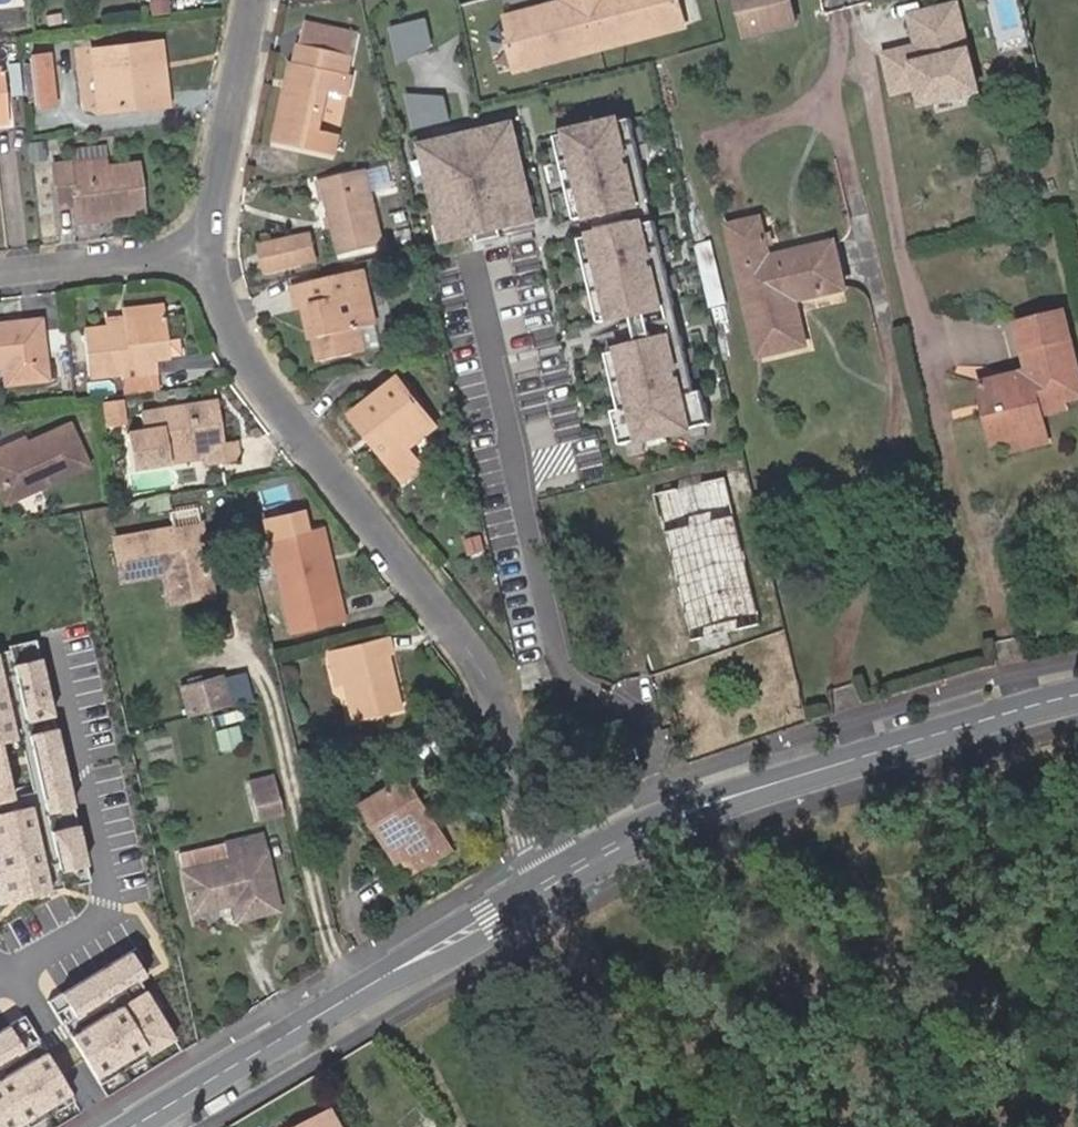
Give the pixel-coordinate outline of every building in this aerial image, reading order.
[(507,17),(514,43),(511,44),(519,71),(683,25),(676,0),(565,0),(565,1),(507,17)] [(789,0),(736,0),(747,38),(796,26),(789,0)] [(965,1),(908,15),(917,49),(882,57),(892,98),(923,91),(928,113),(989,98),(965,1)] [(163,10),(148,11),(148,19),(163,18),(163,10)] [(425,20),(389,29),(399,64),(432,44),(425,20)] [(34,27),(35,36),(64,33),(63,23),(34,27)] [(308,23),(302,49),(354,58),(359,35),(308,23)] [(151,70),(159,70),(157,47),(88,55),(94,115),(132,110),(134,114),(164,112),(162,91),(154,92),(151,70)] [(330,157),(334,136),(322,133),(329,95),(351,99),(355,78),(350,77),(354,58),(302,49),(298,67),(296,66),(280,144),(330,157)] [(26,59),(30,109),(51,108),(46,58),(26,59)] [(162,91),(159,70),(151,70),(154,92),(162,91)] [(443,96),(406,94),(414,129),(450,120),(443,96)] [(322,133),(334,136),(338,119),(347,119),(351,99),(329,95),(322,133)] [(631,118),(555,135),(574,219),(650,201),(631,118)] [(510,124),(419,146),(442,242),(534,220),(510,124)] [(343,138),(334,136),(330,157),(337,158),(343,138)] [(141,217),(134,168),(99,172),(97,152),(65,155),(66,167),(47,169),(52,211),(71,209),(72,225),(106,221),(141,217)] [(385,244),(367,170),(326,179),(343,254),(385,244)] [(766,241),(763,231),(760,218),(729,225),(760,353),(803,345),(792,298),(843,285),(832,242),(770,254),(766,241)] [(654,222),(578,239),(598,323),(675,305),(654,222)] [(770,230),(763,231),(766,241),(773,240),(770,230)] [(266,274),(299,266),(310,262),(307,248),(296,250),(293,239),(261,245),(266,274)] [(367,272),(362,274),(366,292),(371,291),(367,272)] [(306,307),(310,328),(322,325),(324,336),(318,338),(322,362),(368,353),(363,329),(377,325),(371,291),(366,292),(362,274),(296,288),(299,307),(306,307)] [(120,314),(122,322),(163,316),(162,309),(120,314)] [(1025,366),(1026,372),(1009,376),(1005,377),(994,379),(978,383),(981,397),(997,393),(1000,405),(996,406),(998,414),(984,417),(990,441),(1008,437),(1043,429),(1039,413),(1037,405),(1062,399),(1077,395),(1077,379),(1062,312),(1015,323),(1025,366)] [(113,337),(113,334),(83,337),(88,382),(119,378),(120,386),(156,381),(154,362),(150,362),(149,346),(166,343),(163,316),(122,322),(122,324),(124,336),(113,337)] [(112,325),(113,334),(113,337),(124,336),(122,324),(112,325)] [(4,328),(5,332),(0,333),(0,372),(2,372),(4,388),(45,385),(38,325),(4,328)] [(322,325),(310,328),(312,340),(318,338),(324,336),(322,325)] [(702,391),(693,393),(682,342),(611,357),(623,412),(614,414),(620,444),(709,425),(702,391)] [(150,362),(154,362),(168,360),(166,343),(149,346),(150,362)] [(1026,372),(1025,366),(1008,370),(1009,376),(1026,372)] [(994,379),(1005,377),(1004,370),(993,372),(994,379)] [(357,420),(371,438),(376,434),(384,442),(378,448),(408,486),(427,472),(413,453),(439,430),(404,383),(357,420)] [(1063,408),(1062,399),(1037,405),(1039,413),(1063,408)] [(122,404),(117,405),(121,426),(126,426),(122,404)] [(133,473),(171,467),(170,457),(203,450),(205,460),(207,468),(244,462),(241,442),(224,446),(217,404),(187,409),(188,413),(162,418),(161,413),(139,417),(143,437),(128,439),(133,473)] [(121,426),(117,405),(106,407),(109,428),(121,426)] [(187,409),(161,413),(162,418),(188,413),(187,409)] [(1046,440),(1043,429),(1008,437),(1010,448),(1046,440)] [(27,451),(22,453),(20,448),(0,457),(0,501),(4,510),(90,472),(72,432),(27,451)] [(376,434),(371,438),(378,448),(384,442),(376,434)] [(170,457),(171,467),(205,460),(203,450),(170,457)] [(650,482),(654,498),(671,494),(666,477),(650,482)] [(761,628),(746,569),(735,519),(727,520),(718,481),(671,494),(654,498),(664,535),(678,596),(689,645),(761,628)] [(161,580),(163,593),(204,587),(195,533),(111,547),(118,588),(161,580)] [(273,549),(293,637),(344,625),(340,602),(333,605),(319,539),(273,549)] [(464,543),(467,558),(477,556),(473,541),(464,543)] [(163,593),(167,611),(207,604),(204,587),(163,593)] [(338,650),(345,684),(352,723),(401,711),(390,660),(395,659),(390,638),(338,650)] [(338,686),(345,684),(338,650),(331,652),(338,686)] [(43,658),(12,664),(24,724),(55,718),(43,658)] [(193,717),(258,696),(248,665),(183,686),(193,717)] [(15,737),(0,668),(0,740),(15,737)] [(57,729),(27,734),(41,816),(71,810),(57,729)] [(11,797),(0,747),(0,799),(11,797)] [(391,838),(402,858),(411,874),(449,853),(407,783),(365,806),(386,843),(391,838)] [(283,823),(275,789),(250,795),(257,829),(283,823)] [(0,813),(0,903),(50,892),(30,806),(0,813)] [(81,824),(51,829),(60,872),(89,866),(81,824)] [(397,862),(402,858),(391,838),(386,843),(397,862)] [(177,878),(186,919),(227,911),(231,927),(273,919),(255,846),(222,854),(225,867),(177,878)] [(225,867),(222,854),(174,865),(177,878),(225,867)] [(129,949),(60,991),(76,1017),(145,975),(129,949)] [(144,991),(70,1035),(95,1076),(143,1048),(147,1055),(173,1040),(144,991)] [(0,1029),(0,1065),(22,1051),(6,1025),(0,1029)] [(0,1077),(0,1126),(13,1126),(69,1094),(43,1051),(0,1077)] [(330,1099),(276,1126),(346,1126),(330,1099)]
